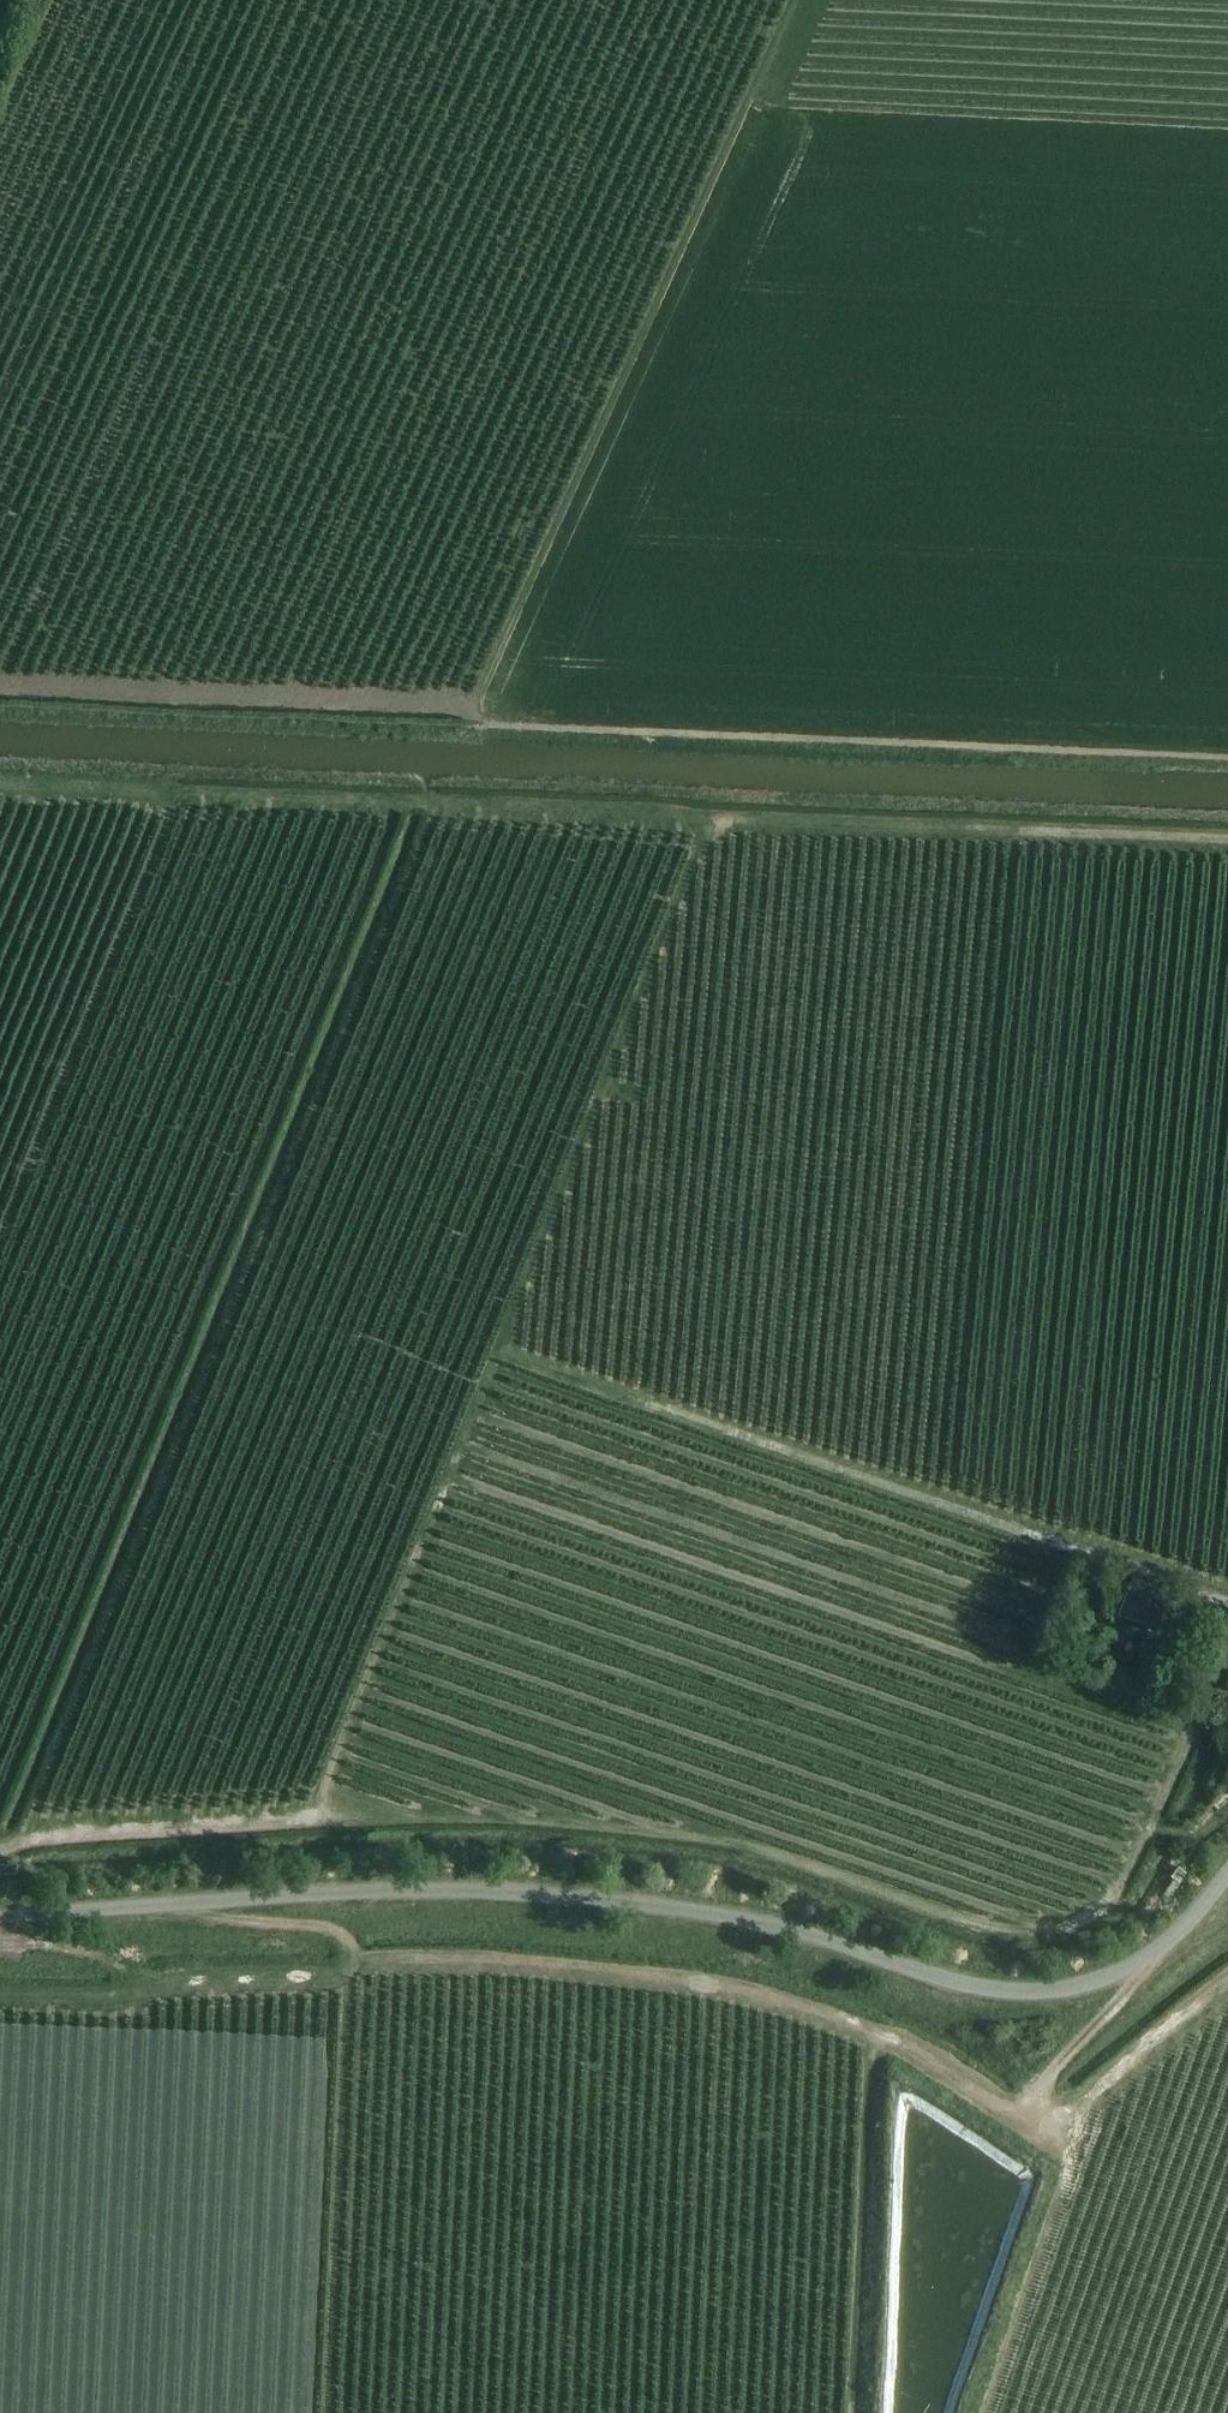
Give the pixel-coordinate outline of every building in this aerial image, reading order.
[(1220,1656),(1227,1659),(1227,1636),(1220,1656)]
